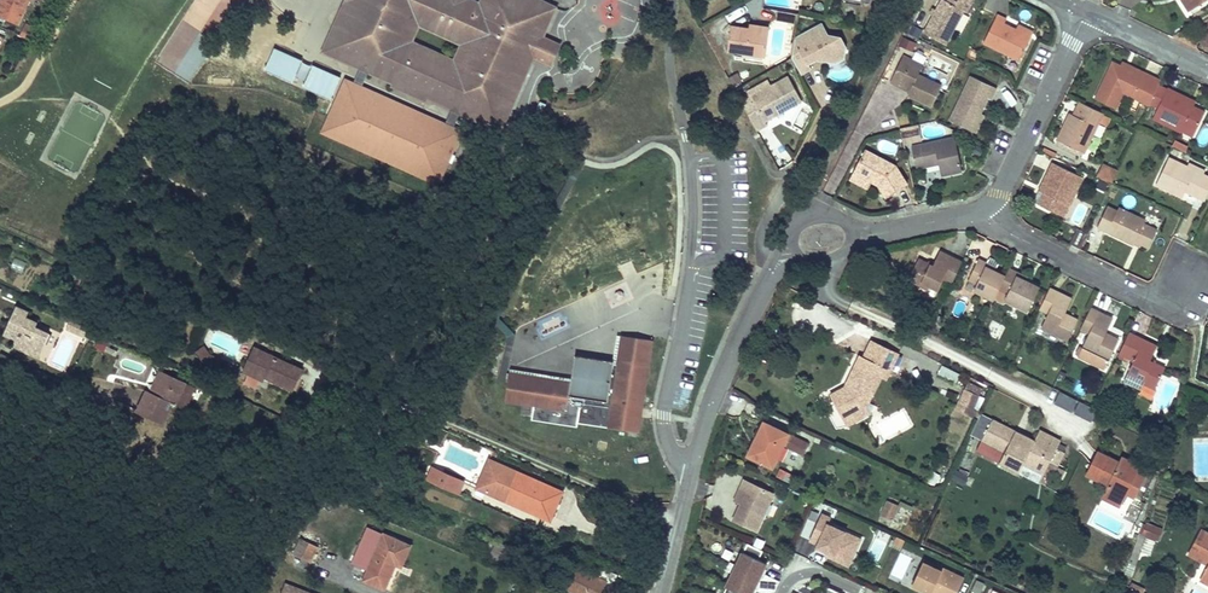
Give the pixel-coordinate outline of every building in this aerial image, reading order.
[(0,3),(0,15),(19,23),(30,0),(2,0),(0,3)] [(239,0),(210,0),(196,19),(216,32),(239,0)] [(323,50),(411,43),(418,26),(461,46),(454,62),(506,103),(525,61),(527,62),(541,29),(540,28),(550,5),(538,0),(488,0),(488,1),(493,15),(485,18),(482,11),(472,6),(470,9),(467,7),(469,1),(467,0),(382,0),(379,7),(377,6),(370,20),(349,11),(339,33),(332,30),(323,50)] [(342,8),(349,11),(370,20),(377,6),(379,7),(382,0),(346,0),(342,8)] [(469,1),(467,7),(470,9),(472,6),(482,11),(485,18),(493,15),(488,1),(488,0),(482,0),(480,4),(471,0),(470,0),(469,1)] [(934,15),(925,32),(946,43),(956,25),(963,11),(966,13),(973,0),(951,0),(950,1),(948,0),(942,0),(937,10),(934,15)] [(1189,9),(1203,0),(1183,0),(1189,9)] [(506,103),(512,106),(533,57),(549,64),(558,44),(543,37),(555,8),(550,5),(540,28),(541,29),(527,62),(525,61),(506,103)] [(342,8),(332,30),(339,33),(349,11),(342,8)] [(785,20),(786,10),(776,9),(775,18),(785,20)] [(793,21),(794,12),(786,10),(785,20),(793,21)] [(1034,36),(1019,28),(1007,22),(1009,17),(1000,12),(987,40),(1023,58),(1034,36)] [(212,33),(195,21),(160,69),(177,82),(212,33)] [(1022,23),(1019,28),(1034,36),(1037,30),(1022,23)] [(21,34),(29,38),(34,28),(25,24),(21,34)] [(727,49),(745,51),(764,54),(768,29),(749,26),(731,24),(727,49)] [(792,45),(790,56),(799,73),(810,67),(808,62),(814,59),(817,57),(816,54),(820,52),(835,54),(837,36),(825,35),(819,24),(793,38),(792,45)] [(27,43),(28,39),(18,34),(16,38),(27,43)] [(817,57),(814,59),(833,61),(842,58),(843,46),(837,36),(835,54),(820,52),(816,54),(817,57)] [(904,39),(900,46),(913,52),(916,44),(904,39)] [(411,43),(323,50),(359,66),(365,55),(375,59),(370,71),(382,76),(393,81),(392,84),(391,87),(404,93),(406,87),(429,97),(436,100),(451,107),(456,95),(468,99),(462,112),(501,129),(512,106),(506,103),(454,62),(411,43)] [(293,81),(303,60),(276,48),(267,69),(293,81)] [(323,50),(322,53),(358,69),(359,66),(323,50)] [(764,54),(745,51),(744,59),(763,62),(764,54)] [(891,81),(900,85),(902,81),(911,86),(909,90),(908,93),(932,105),(941,86),(919,75),(922,67),(911,62),(913,59),(904,54),(891,81)] [(359,66),(358,69),(369,74),(370,71),(375,59),(365,55),(359,66)] [(913,59),(911,62),(922,67),(924,64),(913,59)] [(1121,62),(1120,66),(1158,84),(1160,81),(1121,62)] [(1115,108),(1117,103),(1123,92),(1146,103),(1149,105),(1158,85),(1158,84),(1120,66),(1113,63),(1095,98),(1115,108)] [(332,98),(342,77),(314,65),(305,86),(332,98)] [(370,71),(369,74),(392,84),(393,81),(382,76),(370,71)] [(728,79),(732,88),(742,84),(738,75),(728,79)] [(749,96),(741,101),(756,128),(766,123),(764,119),(788,105),(800,99),(787,76),(769,85),(768,86),(771,90),(761,95),(759,91),(749,96)] [(951,119),(972,130),(979,116),(988,97),(992,99),(997,88),(972,76),(951,119)] [(213,78),(212,87),(230,89),(231,80),(213,78)] [(746,91),(749,96),(759,91),(761,95),(771,90),(768,86),(769,85),(766,80),(746,91)] [(902,81),(900,85),(909,90),(911,86),(902,81)] [(406,107),(351,83),(343,103),(397,127),(406,107)] [(1157,109),(1166,89),(1158,85),(1149,105),(1157,109)] [(406,87),(404,93),(426,103),(427,100),(429,97),(406,87)] [(1180,132),(1181,131),(1183,127),(1195,133),(1204,113),(1192,107),(1188,104),(1190,100),(1166,89),(1157,109),(1152,118),(1180,132)] [(451,107),(450,109),(461,114),(462,112),(468,99),(456,95),(451,107)] [(429,97),(427,100),(450,109),(451,107),(436,100),(429,97)] [(1102,112),(1082,103),(1076,116),(1069,113),(1057,139),(1084,152),(1098,122),(1101,116),(1102,114),(1102,112)] [(422,112),(416,126),(424,130),(430,116),(422,112)] [(462,112),(461,114),(500,132),(501,129),(462,112)] [(1111,119),(1102,114),(1101,116),(1098,122),(1107,127),(1111,119)] [(979,116),(972,130),(976,131),(983,117),(979,116)] [(463,132),(438,121),(436,120),(427,139),(454,151),(463,132)] [(902,135),(904,142),(912,140),(911,133),(920,131),(918,123),(901,127),(902,135)] [(1183,127),(1181,131),(1192,136),(1195,133),(1183,127)] [(920,131),(911,133),(912,140),(922,138),(920,131)] [(759,157),(766,155),(760,135),(753,137),(759,157)] [(916,167),(924,165),(937,163),(939,174),(959,170),(953,136),(911,145),(916,167)] [(864,149),(853,170),(870,179),(871,177),(884,197),(905,183),(894,165),(864,149)] [(1185,190),(1190,180),(1199,185),(1195,194),(1205,200),(1207,192),(1207,177),(1202,174),(1186,167),(1168,157),(1156,184),(1182,197),(1185,190)] [(1053,163),(1034,202),(1038,204),(1038,205),(1063,217),(1082,177),(1053,163)] [(1188,163),(1186,167),(1202,174),(1204,170),(1188,163)] [(1097,177),(1111,183),(1117,171),(1103,164),(1097,177)] [(870,179),(853,170),(848,178),(866,187),(870,179)] [(1190,180),(1185,190),(1195,194),(1199,185),(1190,180)] [(1133,244),(1134,243),(1135,240),(1140,242),(1148,247),(1156,230),(1143,224),(1144,221),(1118,207),(1116,211),(1107,206),(1098,226),(1133,244)] [(1074,212),(1072,221),(1082,223),(1084,213),(1074,212)] [(907,279),(919,285),(921,281),(928,285),(937,289),(943,278),(951,282),(961,262),(939,251),(933,263),(931,266),(926,263),(917,258),(907,279)] [(994,271),(985,267),(987,263),(978,259),(968,279),(977,283),(974,290),(993,299),(998,289),(1004,276),(994,271)] [(1004,276),(998,289),(1007,293),(1004,300),(1028,310),(1039,287),(1024,280),(1016,277),(1018,273),(1008,268),(1004,276)] [(1048,290),(1040,308),(1048,312),(1041,327),(1067,340),(1077,320),(1064,313),(1071,299),(1049,288),(1048,290)] [(998,289),(993,299),(1002,304),(1004,300),(1007,293),(998,289)] [(9,338),(13,340),(11,347),(26,353),(31,340),(38,342),(43,332),(29,326),(31,321),(20,316),(22,310),(10,305),(7,314),(0,329),(0,334),(9,338)] [(1090,307),(1080,327),(1088,332),(1077,356),(1103,369),(1118,340),(1105,333),(1112,318),(1090,307)] [(77,334),(81,325),(68,319),(64,328),(77,334)] [(1128,333),(1119,352),(1133,360),(1127,373),(1136,377),(1143,381),(1142,383),(1153,389),(1163,369),(1153,365),(1148,362),(1149,360),(1156,346),(1128,333)] [(648,365),(652,339),(622,334),(618,360),(648,365)] [(113,352),(116,343),(99,338),(96,347),(113,352)] [(31,340),(26,353),(32,356),(37,346),(38,342),(31,340)] [(844,387),(829,395),(842,418),(862,407),(882,368),(890,372),(898,355),(871,341),(863,358),(859,356),(847,380),(853,383),(849,389),(844,387)] [(208,353),(202,346),(195,351),(202,361),(208,353)] [(241,370),(263,380),(265,377),(292,389),(301,368),(252,346),(241,370)] [(215,367),(218,358),(208,353),(202,361),(215,367)] [(625,413),(627,403),(636,404),(640,379),(646,380),(648,365),(618,360),(618,363),(617,363),(613,362),(613,359),(575,354),(571,381),(538,376),(534,404),(531,418),(577,425),(578,421),(629,429),(632,429),(635,415),(625,413)] [(937,373),(956,379),(959,370),(940,364),(937,373)] [(157,370),(148,391),(153,393),(155,389),(153,389),(156,381),(160,372),(157,370)] [(153,393),(148,391),(144,390),(135,411),(162,422),(170,403),(173,404),(183,382),(160,372),(156,381),(153,389),(155,389),(153,393)] [(534,404),(538,376),(509,372),(505,399),(534,404)] [(1143,381),(1127,373),(1123,381),(1139,389),(1142,383),(1143,381)] [(637,434),(646,380),(640,379),(636,404),(627,403),(625,413),(635,415),(632,429),(629,429),(628,433),(637,434)] [(847,380),(844,387),(849,389),(853,383),(847,380)] [(965,387),(979,393),(982,387),(967,381),(965,387)] [(183,408),(192,386),(183,382),(173,404),(183,408)] [(977,396),(963,390),(958,401),(971,408),(977,396)] [(1054,404),(1092,418),(1098,404),(1060,390),(1054,404)] [(862,407),(842,418),(846,426),(867,415),(862,407)] [(1016,430),(991,418),(981,440),(1003,451),(998,462),(1018,471),(1022,463),(1034,469),(1042,454),(1050,459),(1059,440),(1038,430),(1034,439),(1022,433),(1020,437),(1014,434),(1016,430)] [(762,422),(746,454),(771,467),(787,434),(762,422)] [(791,434),(786,447),(803,455),(809,443),(791,434)] [(1108,484),(1101,498),(1117,506),(1124,493),(1136,471),(1138,466),(1126,459),(1123,465),(1117,462),(1099,452),(1088,474),(1108,484)] [(1043,473),(1050,459),(1042,454),(1034,469),(1043,473)] [(1120,456),(1117,462),(1123,465),(1126,459),(1120,456)] [(562,490),(518,471),(488,458),(483,471),(491,475),(484,490),(506,500),(508,495),(516,499),(514,504),(544,517),(551,500),(556,502),(562,490)] [(426,480),(457,493),(462,481),(432,467),(426,480)] [(952,479),(964,483),(968,474),(956,469),(952,479)] [(476,487),(484,490),(491,475),(483,471),(476,487)] [(1144,475),(1136,471),(1124,493),(1133,497),(1144,475)] [(760,533),(775,495),(745,483),(742,492),(748,494),(743,507),(736,524),(760,533)] [(743,507),(748,494),(742,492),(737,504),(743,507)] [(516,499),(508,495),(506,500),(514,504),(516,499)] [(551,500),(544,517),(549,519),(556,502),(551,500)] [(881,514),(891,519),(897,505),(887,500),(881,514)] [(832,516),(822,511),(809,540),(816,545),(826,549),(824,553),(850,564),(863,536),(828,521),(832,516)] [(1143,524),(1132,557),(1137,558),(1145,535),(1156,539),(1158,540),(1161,530),(1143,524)] [(1201,530),(1190,554),(1207,563),(1207,533),(1201,530)] [(363,580),(384,589),(395,564),(400,566),(409,545),(382,534),(363,580)] [(1156,539),(1145,535),(1140,551),(1151,555),(1156,539)] [(299,538),(292,552),(309,561),(317,547),(299,538)] [(496,541),(489,556),(504,563),(511,548),(496,541)] [(569,544),(562,541),(558,551),(565,555),(569,544)] [(745,542),(720,592),(752,592),(766,562),(759,557),(763,551),(745,542)] [(923,559),(912,585),(928,592),(957,592),(964,577),(923,559)] [(566,588),(576,592),(599,592),(601,589),(600,588),(603,581),(611,585),(615,574),(599,567),(595,576),(575,567),(566,588)] [(283,583),(280,592),(310,592),(283,583)]
